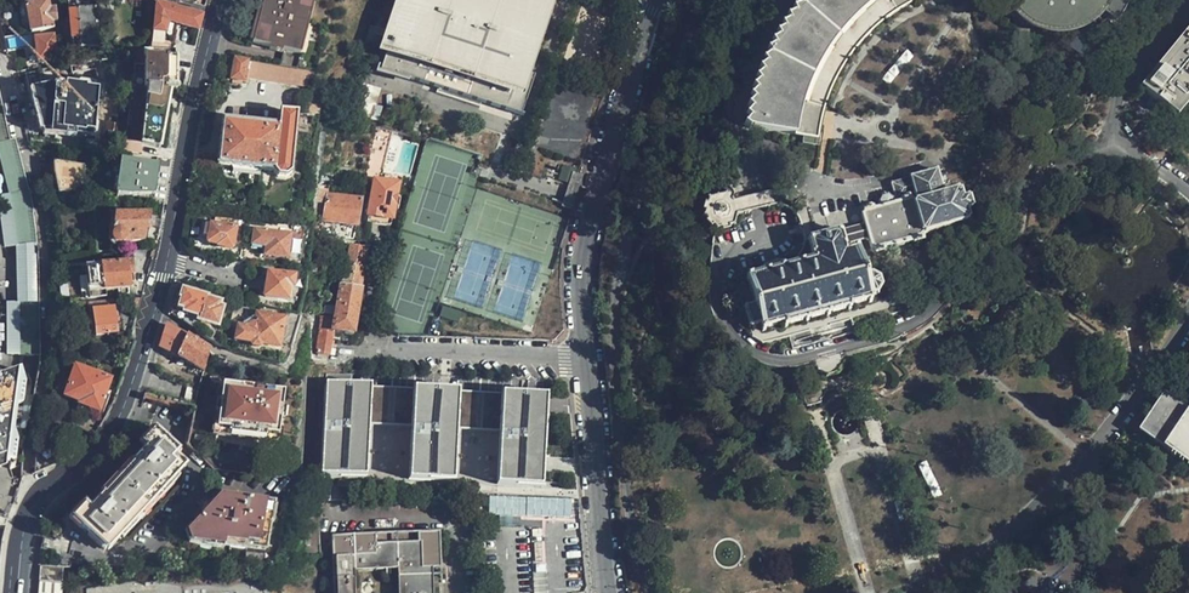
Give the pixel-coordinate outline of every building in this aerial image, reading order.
[(298,57),(313,4),(300,0),(263,0),(251,43),(281,52),(298,57)] [(555,5),(538,0),(416,0),(392,75),(449,93),(448,98),(470,104),(491,111),(493,107),(531,119),(544,81),(533,77),(555,5)] [(797,0),(790,2),(792,7),(784,10),(786,15),(778,19),(780,24),(773,27),(775,31),(768,35),(770,39),(763,43),(765,48),(759,52),(761,57),(754,62),(757,66),(750,71),(753,75),(746,80),(751,84),(744,89),(748,93),(741,99),(745,102),(739,108),(743,112),(737,117),(742,121),(735,126),(740,129),(794,138),(809,140),(809,136),(810,130),(811,124),(813,117),(815,109),(817,104),(820,97),(823,90),(825,85),(828,80),(831,74),(834,69),(838,63),(841,58),(844,54),(849,49),(853,44),(857,39),(861,35),(866,30),(871,26),(875,22),(880,19),(885,15),(891,11),(896,8),(900,6),(905,4),(911,1),(913,0),(797,0)] [(997,0),(1001,9),(1008,18),(1014,24),(1021,28),(1028,32),(1038,35),(1048,36),(1057,35),(1066,33),(1074,28),(1082,23),(1089,16),(1101,26),(1105,21),(1107,18),(1109,14),(1111,11),(1112,7),(1114,3),(1114,0),(997,0)] [(30,33),(52,29),(51,20),(57,19),(56,10),(50,11),(48,1),(26,5),(30,33)] [(169,23),(198,29),(202,15),(161,5),(154,4),(151,33),(166,32),(169,23)] [(100,47),(95,10),(75,12),(81,50),(100,47)] [(1139,86),(1175,117),(1188,100),(1188,25),(1139,86)] [(56,60),(52,37),(33,39),(36,62),(56,60)] [(1071,47),(1081,56),(1088,47),(1079,38),(1071,47)] [(1075,63),(1089,74),(1102,58),(1088,47),(1081,56),(1075,63)] [(277,66),(294,69),(298,57),(281,52),(277,66)] [(129,95),(121,154),(135,155),(136,149),(140,150),(141,145),(160,148),(172,90),(177,91),(177,56),(135,56),(133,70),(129,95)] [(299,85),(301,71),(294,69),(277,66),(234,59),(231,78),(244,80),(245,76),(299,85)] [(104,106),(102,78),(109,77),(109,68),(75,71),(77,85),(86,84),(87,95),(91,95),(92,108),(104,106)] [(124,95),(129,95),(133,70),(127,70),(124,95)] [(35,79),(16,82),(17,91),(37,88),(35,79)] [(555,87),(537,146),(579,159),(598,100),(555,87)] [(9,141),(0,97),(0,112),(6,142),(9,141)] [(289,174),(296,115),(279,113),(277,127),(221,121),(219,136),(216,166),(269,172),(272,172),(271,175),(276,179),(284,180),(289,174)] [(815,147),(809,140),(794,138),(800,144),(815,147)] [(140,150),(138,156),(158,158),(160,148),(141,145),(140,150)] [(153,195),(157,166),(120,161),(118,177),(115,195),(126,196),(153,195)] [(56,162),(56,191),(86,191),(85,162),(56,162)] [(571,182),(572,167),(564,167),(563,182),(571,182)] [(878,297),(881,290),(879,280),(873,277),(866,279),(856,248),(853,249),(854,253),(847,255),(845,246),(859,242),(862,251),(869,249),(870,251),(875,254),(922,240),(924,237),(965,225),(967,221),(966,216),(972,214),(968,201),(962,202),(959,192),(955,191),(945,193),(944,193),(942,191),(941,189),(948,187),(946,179),(939,180),(937,171),(889,185),(894,205),(891,205),(890,200),(885,196),(884,194),(878,196),(878,199),(877,204),(878,210),(865,214),(862,221),(864,227),(844,234),(809,244),(814,264),(752,282),(751,278),(746,280),(755,309),(745,313),(751,332),(761,330),(763,335),(766,334),(765,333),(782,327),(784,333),(788,332),(787,329),(846,312),(847,315),(853,314),(851,310),(868,304),(870,307),(873,306),(871,299),(878,297)] [(389,226),(398,185),(374,181),(366,222),(389,226)] [(28,191),(8,194),(11,213),(32,210),(28,191)] [(745,200),(749,215),(757,213),(778,207),(774,192),(753,198),(745,200)] [(323,218),(356,226),(361,202),(329,194),(328,196),(317,193),(315,214),(324,216),(323,218)] [(15,247),(11,213),(8,194),(1,195),(0,197),(0,223),(4,249),(15,247)] [(699,214),(702,226),(712,234),(731,228),(735,219),(749,215),(745,200),(729,204),(721,197),(704,202),(699,214)] [(36,244),(32,210),(11,213),(15,247),(36,244)] [(144,241),(146,224),(148,224),(149,214),(125,215),(111,216),(112,238),(113,240),(115,242),(118,243),(125,243),(144,241)] [(230,249),(236,220),(219,218),(217,226),(206,224),(204,233),(208,234),(206,241),(208,244),(218,245),(217,248),(230,249)] [(285,258),(290,236),(254,230),(250,249),(263,251),(263,255),(285,258)] [(337,241),(328,239),(325,258),(336,260),(337,257),(335,256),(337,241)] [(364,266),(367,247),(348,243),(345,263),(364,266)] [(36,244),(15,247),(18,301),(39,302),(36,244)] [(133,275),(132,262),(128,262),(127,261),(84,266),(87,293),(130,288),(129,276),(133,275)] [(345,263),(341,283),(361,287),(364,266),(345,263)] [(270,308),(284,312),(290,276),(267,272),(265,284),(262,283),(261,295),(264,295),(264,296),(271,298),(270,308)] [(341,283),(334,316),(332,329),(353,332),(361,287),(341,283)] [(218,307),(220,302),(207,298),(206,297),(182,290),(180,298),(182,298),(179,307),(188,311),(187,313),(198,317),(197,320),(205,322),(214,325),(216,325),(219,316),(220,316),(222,308),(218,307)] [(264,296),(262,306),(270,308),(271,298),(264,296)] [(20,354),(18,301),(6,301),(4,353),(20,354)] [(20,354),(39,355),(41,350),(39,302),(18,301),(20,354)] [(116,333),(114,309),(92,312),(93,322),(90,325),(90,327),(90,330),(92,332),(95,333),(95,335),(116,333)] [(334,316),(322,314),(318,339),(317,347),(317,351),(318,354),(328,355),(332,329),(334,316)] [(279,349),(284,321),(256,315),(255,320),(246,328),(237,326),(235,339),(249,342),(266,346),(279,349)] [(159,348),(178,357),(188,337),(181,333),(167,325),(159,348)] [(188,337),(178,357),(204,373),(209,349),(188,337)] [(99,413),(111,380),(74,367),(63,397),(77,403),(77,405),(99,413)] [(0,486),(2,474),(20,468),(21,448),(16,435),(18,405),(23,403),(26,381),(22,372),(2,379),(0,380),(0,488),(0,486)] [(569,382),(386,374),(323,374),(321,475),(581,498),(569,382)] [(216,427),(216,430),(279,438),(279,435),(280,428),(281,421),(283,409),(285,393),(262,390),(262,391),(254,390),(254,392),(240,390),(241,387),(222,385),(220,400),(219,412),(216,427)] [(198,403),(200,391),(187,387),(183,399),(198,403)] [(151,398),(144,396),(143,398),(185,412),(190,422),(186,443),(189,446),(196,411),(169,402),(168,404),(151,398)] [(1168,397),(1143,434),(1188,466),(1188,412),(1168,397)] [(216,430),(216,427),(214,426),(212,436),(217,437),(276,445),(281,445),(282,435),(279,435),(279,438),(216,430)] [(109,552),(186,468),(175,457),(178,454),(155,432),(144,444),(148,448),(133,463),(134,464),(105,497),(103,496),(89,511),(85,507),(73,520),(109,552)] [(265,549),(272,506),(220,500),(216,503),(199,523),(188,535),(190,543),(247,550),(248,547),(265,549)] [(434,571),(442,571),(441,533),(334,537),(335,592),(358,592),(358,573),(403,572),(403,579),(404,592),(435,592),(434,571)] [(41,549),(49,551),(69,556),(74,542),(62,538),(61,540),(56,539),(55,542),(44,539),(41,549)] [(62,568),(39,567),(38,592),(61,592),(62,568)] [(435,592),(443,592),(442,571),(434,571),(435,592)] [(272,583),(265,583),(251,584),(191,587),(186,587),(162,583),(154,582),(144,582),(125,584),(118,585),(89,591),(89,592),(272,592),(272,583)]
